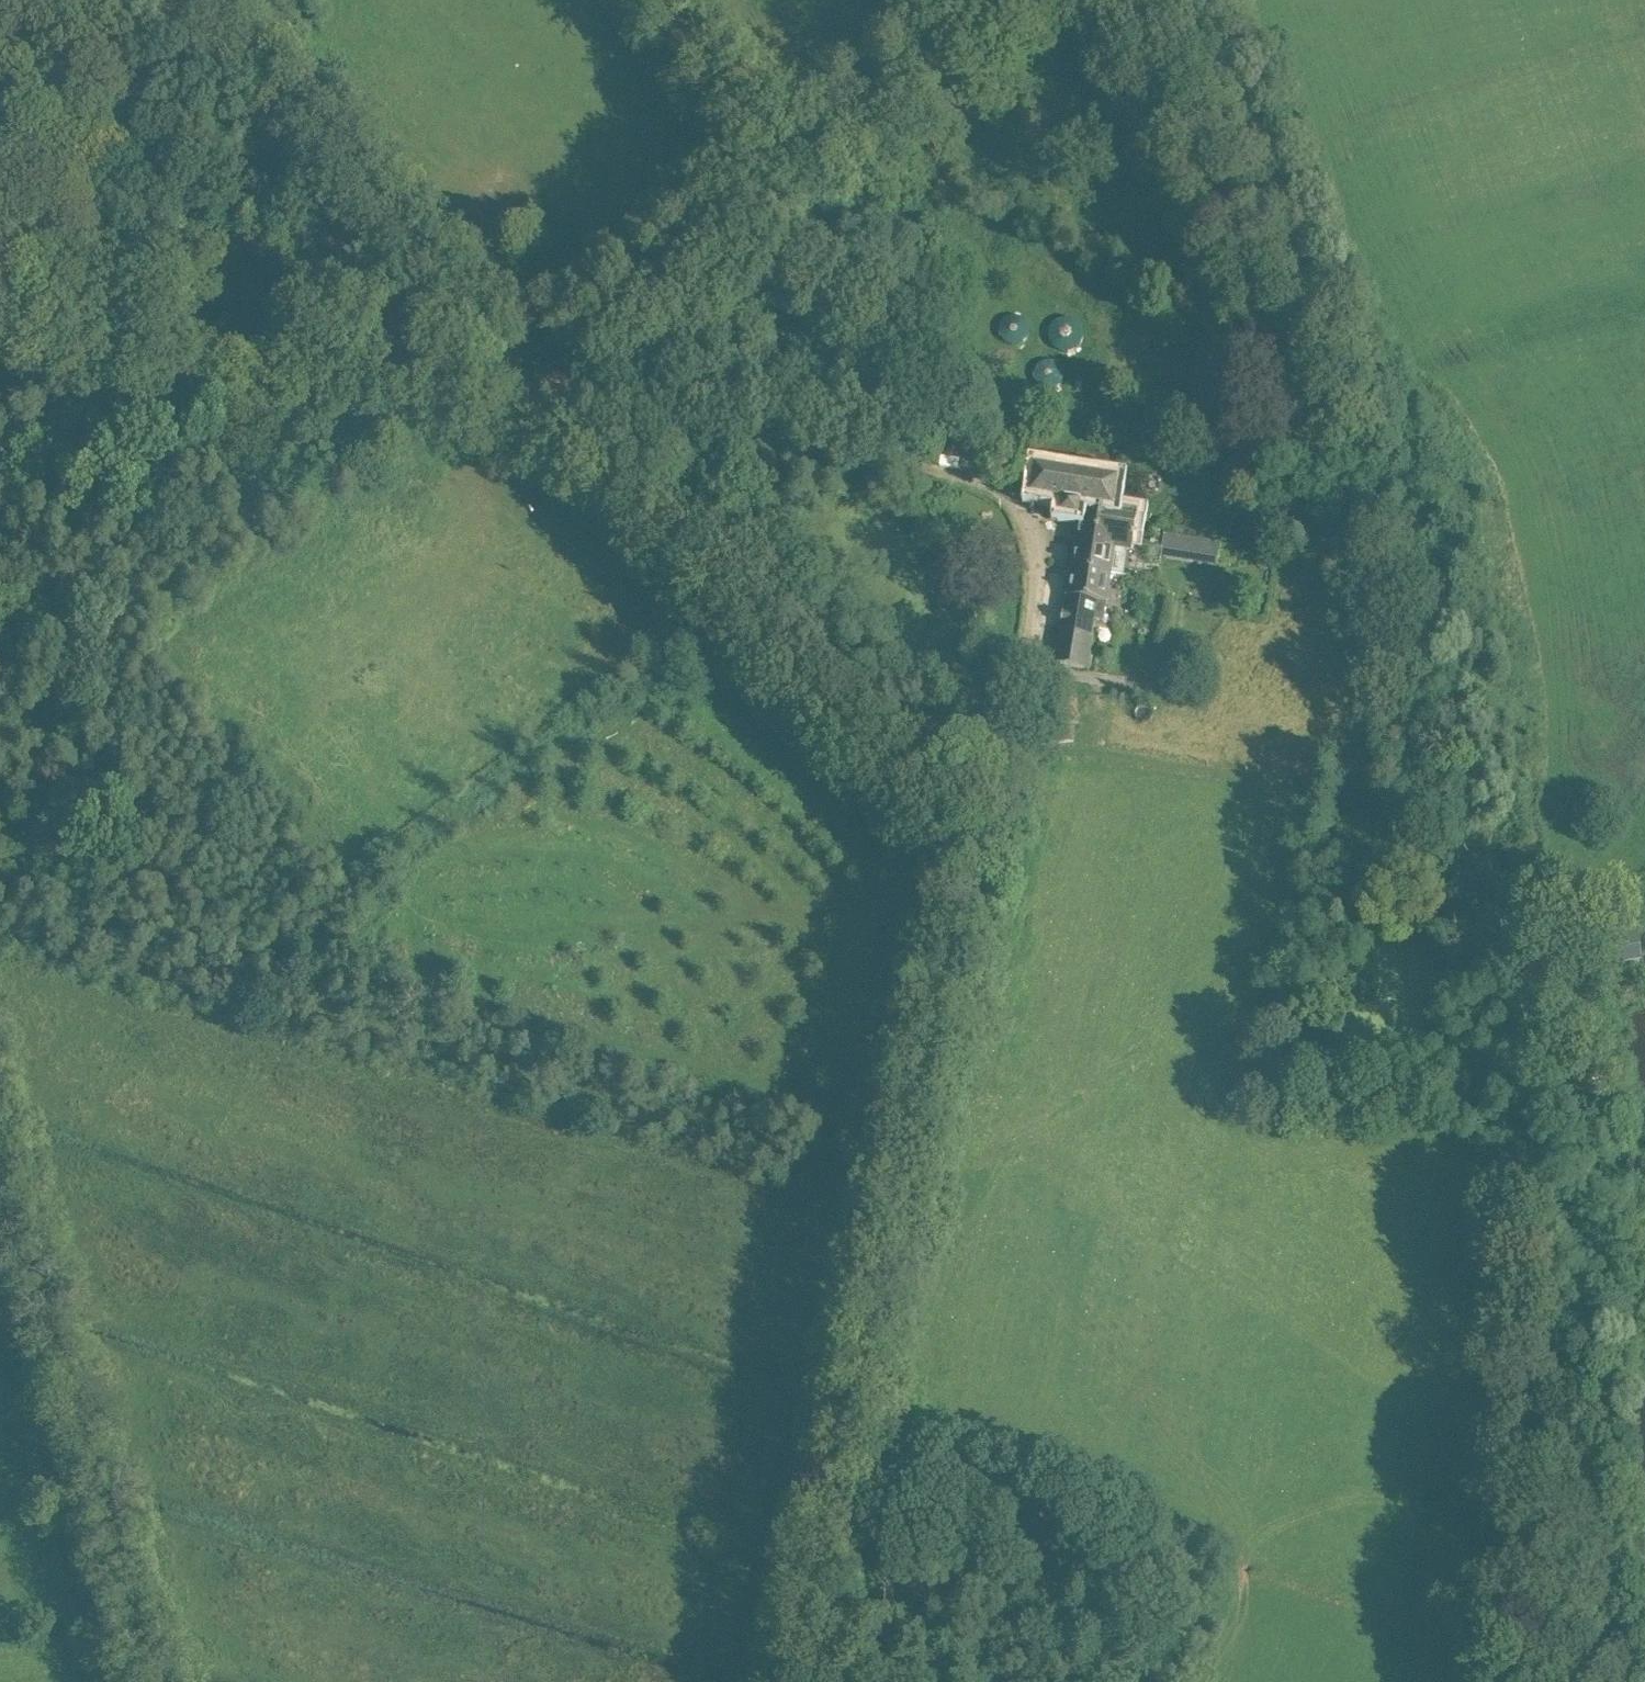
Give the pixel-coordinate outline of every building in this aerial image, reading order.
[(1118,481),(1071,474),(1036,468),(1032,496),(1063,501),(1061,514),(1079,517),(1079,516),(1103,520),(1100,539),(1134,544),(1139,511),(1114,507),(1118,481)] [(1326,528),(1327,509),(1294,508),(1293,526),(1292,543),(1326,544),(1326,528)] [(1079,516),(1079,517),(1071,567),(1112,573),(1115,548),(1161,555),(1162,552),(1214,561),(1215,557),(1134,544),(1100,539),(1103,520),(1079,516)] [(1090,645),(1094,620),(1104,621),(1112,573),(1071,567),(1056,664),(1086,668),(1087,665),(1101,667),(1104,648),(1090,645)]
